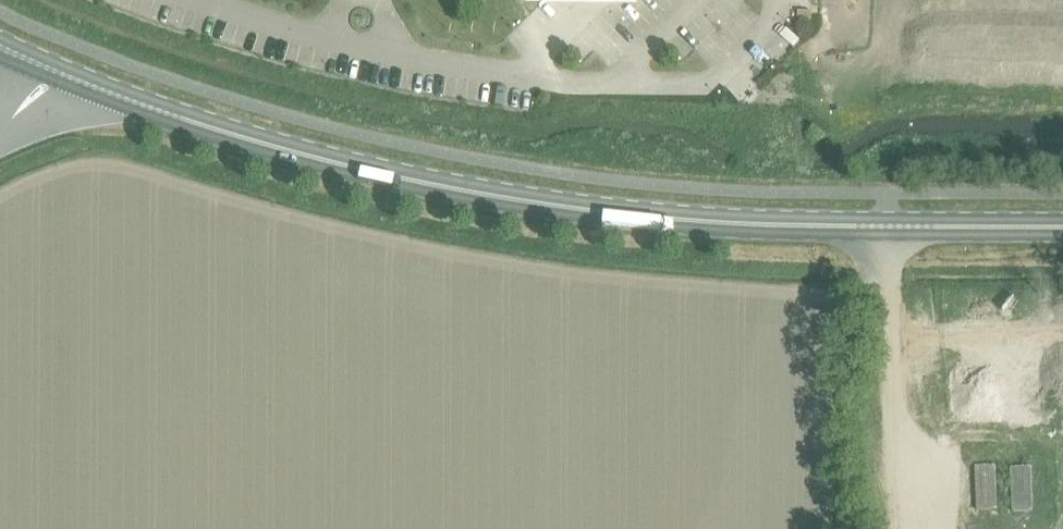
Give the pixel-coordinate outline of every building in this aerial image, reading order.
[(956,376),(1004,374),(1003,359),(955,361),(956,376)] [(990,512),(1062,514),(1062,481),(991,479),(990,512)]
